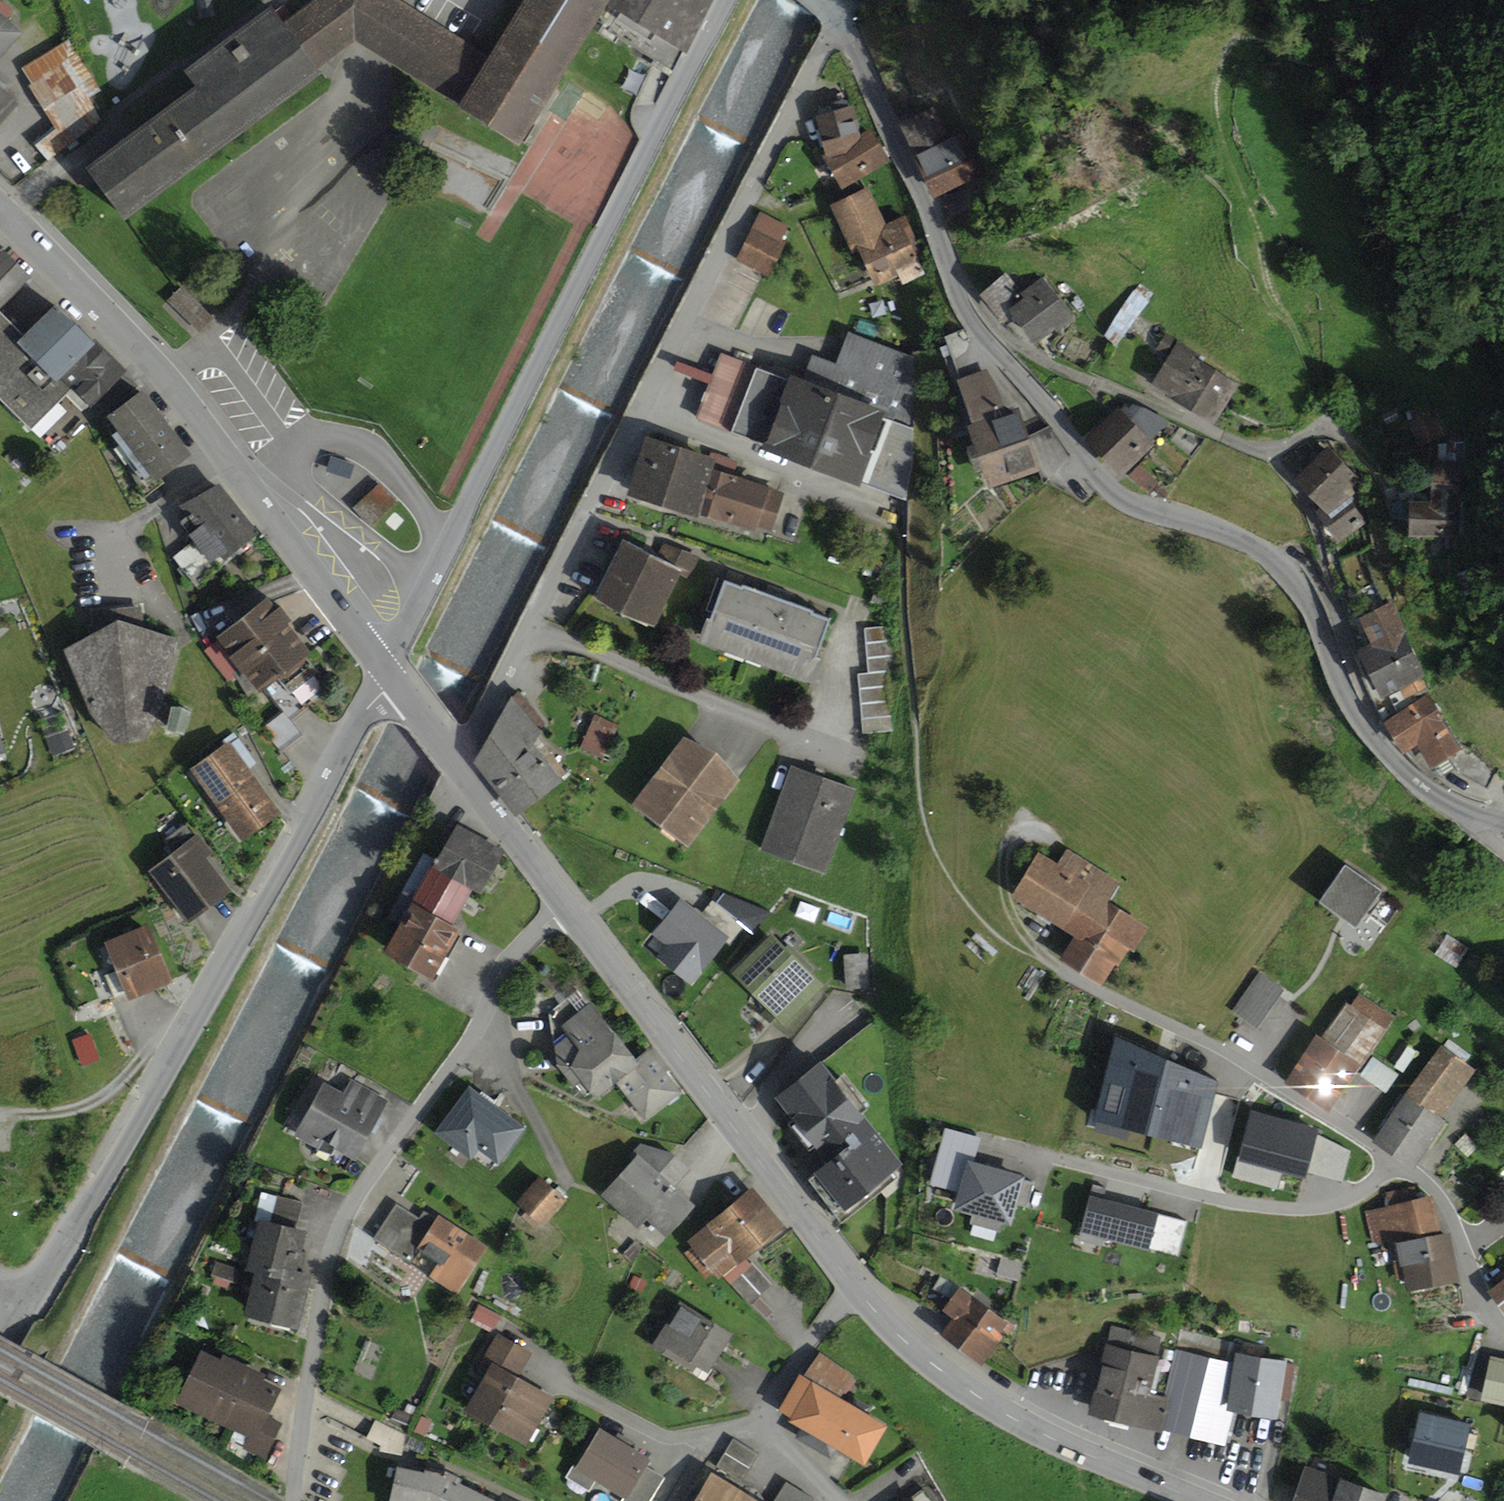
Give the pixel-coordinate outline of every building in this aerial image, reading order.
[(87,170),(125,223),(324,76),(320,70),(356,43),(520,148),(608,7),(686,54),(714,0),(527,0),(491,57),(397,0),(315,0),(285,23),(273,7),(185,73),(196,89),(87,170)] [(26,33),(0,10),(0,61),(26,33)] [(70,39),(21,69),(56,129),(35,145),(48,160),(104,119),(91,98),(103,92),(70,39)] [(20,105),(0,88),(0,128),(20,105)] [(854,106),(816,118),(826,155),(821,157),(843,190),(890,160),(872,129),(862,135),(854,106)] [(936,107),(898,126),(913,157),(952,139),(936,107)] [(952,139),(913,157),(933,199),(983,176),(963,134),(952,139)] [(869,188),(830,207),(852,252),(858,249),(876,286),(921,263),(915,251),(922,248),(906,215),(887,225),(869,188)] [(790,227),(760,213),(737,262),(770,277),(786,242),(783,240),(790,227)] [(0,254),(0,309),(31,278),(3,250),(0,254)] [(1007,275),(978,296),(1002,328),(1013,319),(1034,347),(1071,319),(1043,281),(1022,296),(1007,275)] [(0,312),(0,399),(31,430),(72,390),(91,409),(128,372),(96,340),(94,343),(56,306),(25,337),(0,312)] [(790,379),(722,354),(697,419),(765,444),(762,451),(861,489),(864,482),(908,500),(914,428),(915,358),(849,333),(836,364),(812,356),(803,381),(791,376),(790,379)] [(1202,355),(1166,333),(1155,353),(1167,360),(1150,387),(1214,425),(1239,385),(1198,361),(1202,355)] [(973,425),(966,428),(989,490),(1041,472),(1019,409),(1008,413),(998,387),(987,370),(958,381),(973,425)] [(144,390),(107,418),(112,424),(108,427),(143,500),(166,483),(164,480),(194,458),(144,390)] [(1117,408),(1086,441),(1122,479),(1155,445),(1152,442),(1169,422),(1128,402),(1119,410),(1117,408)] [(1434,410),(1408,421),(1419,448),(1446,437),(1434,410)] [(718,460),(646,438),(628,497),(700,519),(701,516),(715,471),(718,460)] [(1328,447),(1296,481),(1328,517),(1323,522),(1339,545),(1368,522),(1347,493),(1361,479),(1328,447)] [(1460,461),(1434,460),(1432,504),(1410,503),(1409,538),(1457,540),(1460,461)] [(1161,483),(1139,465),(1129,476),(1151,495),(1161,483)] [(786,494),(715,471),(701,516),(757,533),(758,528),(774,532),(786,494)] [(220,484),(179,508),(197,530),(189,537),(193,542),(173,558),(196,589),(261,538),(220,484)] [(377,486),(353,508),(371,527),(395,505),(377,486)] [(648,552),(625,541),(597,601),(654,627),(681,571),(692,576),(701,557),(656,536),(648,552)] [(742,588),(725,582),(711,621),(707,620),(698,645),(814,687),(823,661),(817,659),(831,621),(813,614),(813,612),(743,586),(742,588)] [(269,600),(217,638),(218,640),(204,650),(228,684),(235,679),(249,698),(257,692),(260,696),(268,689),(285,711),(288,717),(328,688),(306,658),(309,655),(269,600)] [(1372,646),(1358,653),(1382,699),(1427,676),(1405,634),(1408,632),(1393,602),(1358,620),(1372,646)] [(96,633),(63,653),(88,713),(116,746),(145,742),(156,722),(168,726),(167,733),(185,739),(191,715),(171,710),(171,712),(163,708),(178,640),(144,629),(142,605),(91,612),(96,633)] [(893,625),(865,628),(870,673),(857,674),(863,736),(896,732),(890,672),(898,671),(893,625)] [(514,699),(512,698),(474,764),(517,818),(562,782),(533,746),(541,737),(539,735),(545,725),(519,691),(514,699)] [(1428,695),(1383,722),(1403,756),(1417,747),(1431,770),(1461,751),(1428,695)] [(303,736),(288,717),(285,711),(266,725),(284,750),(303,736)] [(620,726),(596,715),(581,750),(605,760),(620,726)] [(684,738),(632,806),(688,849),(741,781),(717,755),(684,738)] [(230,741),(190,770),(243,843),(283,814),(230,741)] [(858,789),(792,765),(760,850),(826,874),(858,789)] [(507,851),(456,823),(412,904),(452,926),(472,889),(483,895),(507,851)] [(199,834),(149,872),(190,926),(234,893),(207,858),(213,853),(199,834)] [(1057,865),(1039,853),(1010,899),(1074,939),(1060,960),(1103,987),(1116,966),(1119,968),(1130,951),(1135,954),(1151,929),(1110,903),(1123,882),(1068,848),(1057,865)] [(1384,893),(1345,866),(1318,905),(1356,931),(1384,893)] [(701,915),(682,900),(653,936),(667,947),(657,960),(692,987),(726,943),(728,944),(743,925),(712,900),(701,915)] [(452,926),(412,904),(383,955),(432,984),(461,931),(452,926)] [(149,925),(104,944),(129,1003),(174,984),(149,925)] [(772,935),(734,974),(765,1008),(760,1015),(789,1040),(816,1004),(812,1001),(825,987),(772,935)] [(1470,948),(1447,935),(1435,956),(1457,969),(1470,948)] [(869,954),(844,955),(846,991),(871,990),(869,954)] [(1285,990),(1259,972),(1232,1011),(1257,1029),(1285,990)] [(1321,1040),(1317,1037),(1284,1085),(1328,1114),(1360,1067),(1362,1069),(1397,1017),(1360,992),(1351,1006),(1347,1003),(1321,1040)] [(555,1047),(557,1067),(574,1089),(582,1083),(596,1101),(617,1085),(645,1122),(683,1094),(649,1049),(636,1060),(591,1003),(561,1027),(568,1037),(555,1047)] [(91,1034),(73,1040),(83,1067),(101,1060),(91,1034)] [(1218,1081),(1115,1037),(1093,1118),(1200,1145),(1218,1081)] [(1418,1052),(1408,1046),(1394,1067),(1404,1073),(1418,1052)] [(1476,1072),(1442,1048),(1404,1097),(1376,1142),(1414,1169),(1447,1122),(1442,1119),(1476,1072)] [(1400,1075),(1374,1057),(1361,1075),(1387,1093),(1400,1075)] [(904,1166),(822,1064),(775,1101),(826,1164),(815,1174),(846,1212),(904,1166)] [(344,1094),(324,1083),(295,1137),(320,1150),(322,1145),(356,1163),(390,1100),(352,1080),(344,1094)] [(527,1130),(470,1086),(434,1133),(471,1161),(479,1151),(499,1167),(527,1130)] [(1318,1128),(1251,1110),(1233,1178),(1278,1190),(1282,1172),(1306,1177),(1307,1172),(1343,1181),(1351,1149),(1317,1134),(1318,1128)] [(981,1139),(946,1129),(929,1186),(959,1195),(954,1211),(971,1216),(969,1223),(1001,1233),(1003,1225),(1012,1227),(1019,1203),(1029,1206),(1036,1183),(1024,1179),(1025,1177),(974,1162),(981,1139)] [(642,1152),(603,1196),(640,1229),(647,1221),(669,1241),(698,1209),(675,1188),(691,1170),(672,1153),(642,1143),(637,1148),(642,1152)] [(540,1176),(516,1204),(543,1228),(568,1201),(540,1176)] [(693,1247),(685,1254),(706,1278),(714,1272),(719,1279),(723,1275),(749,1305),(773,1284),(753,1260),(752,1262),(750,1260),(787,1228),(753,1188),(689,1243),(693,1247)] [(1387,1208),(1368,1212),(1375,1245),(1394,1241),(1405,1296),(1460,1285),(1450,1234),(1442,1236),(1434,1196),(1418,1200),(1415,1188),(1385,1194),(1387,1208)] [(255,1221),(258,1222),(246,1271),(256,1274),(245,1318),(299,1331),(313,1275),(303,1272),(308,1253),(303,1252),(308,1233),(297,1230),(304,1203),(262,1193),(255,1221)] [(1187,1220),(1089,1197),(1081,1234),(1178,1257),(1187,1220)] [(420,1217),(396,1202),(371,1241),(457,1297),(489,1248),(439,1216),(438,1218),(425,1210),(420,1217)] [(643,1249),(635,1241),(624,1254),(633,1261),(643,1249)] [(647,1281),(634,1276),(629,1288),(642,1294),(647,1281)] [(1486,1293),(1503,1316),(1503,1279),(1486,1293)] [(1011,1328),(960,1289),(942,1312),(953,1320),(941,1336),(982,1367),(1011,1328)] [(733,1335),(681,1303),(654,1346),(694,1371),(697,1367),(709,1374),(733,1335)] [(503,1315),(479,1304),(470,1323),(494,1334),(503,1315)] [(1161,1338),(1112,1326),(1088,1416),(1161,1435),(1162,1432),(1226,1446),(1236,1414),(1228,1413),(1237,1355),(1239,1344),(1181,1328),(1177,1350),(1160,1345),(1161,1338)] [(534,1353),(497,1333),(478,1369),(487,1374),(465,1413),(527,1447),(554,1398),(520,1379),(534,1353)] [(221,1361),(201,1352),(176,1405),(249,1439),(243,1450),(266,1461),(283,1424),(270,1418),(283,1390),(264,1382),(266,1376),(223,1356),(221,1361)] [(804,1377),(799,1374),(778,1411),(792,1420),(789,1423),(801,1430),(795,1439),(831,1460),(837,1451),(865,1468),(889,1427),(841,1399),(854,1377),(821,1353),(804,1377)] [(1297,1364),(1237,1355),(1228,1413),(1236,1414),(1277,1420),(1280,1401),(1291,1402),(1297,1364)] [(1492,1358),(1481,1402),(1503,1407),(1503,1360),(1492,1358)] [(1474,1364),(1469,1386),(1480,1389),(1486,1367),(1474,1364)] [(404,1412),(397,1409),(391,1422),(407,1429),(417,1408),(408,1403),(404,1412)] [(1471,1422),(1419,1411),(1408,1462),(1460,1473),(1471,1422)] [(433,1421),(422,1417),(415,1433),(426,1437),(433,1421)] [(601,1430),(578,1468),(574,1466),(566,1479),(589,1493),(596,1482),(624,1499),(623,1500),(653,1500),(667,1478),(648,1466),(651,1461),(601,1430)] [(759,1454),(734,1439),(716,1469),(741,1484),(759,1454)] [(397,1468),(390,1500),(493,1500),(461,1485),(463,1481),(446,1473),(444,1476),(425,1471),(424,1474),(397,1468)] [(1306,1469),(1294,1500),(1385,1500),(1386,1497),(1306,1469)] [(712,1476),(698,1500),(756,1500),(712,1476)] [(1394,1493),(1391,1500),(1464,1500),(1413,1482),(1406,1498),(1394,1493)] [(815,1500),(787,1484),(778,1500),(814,1500),(815,1500)]
